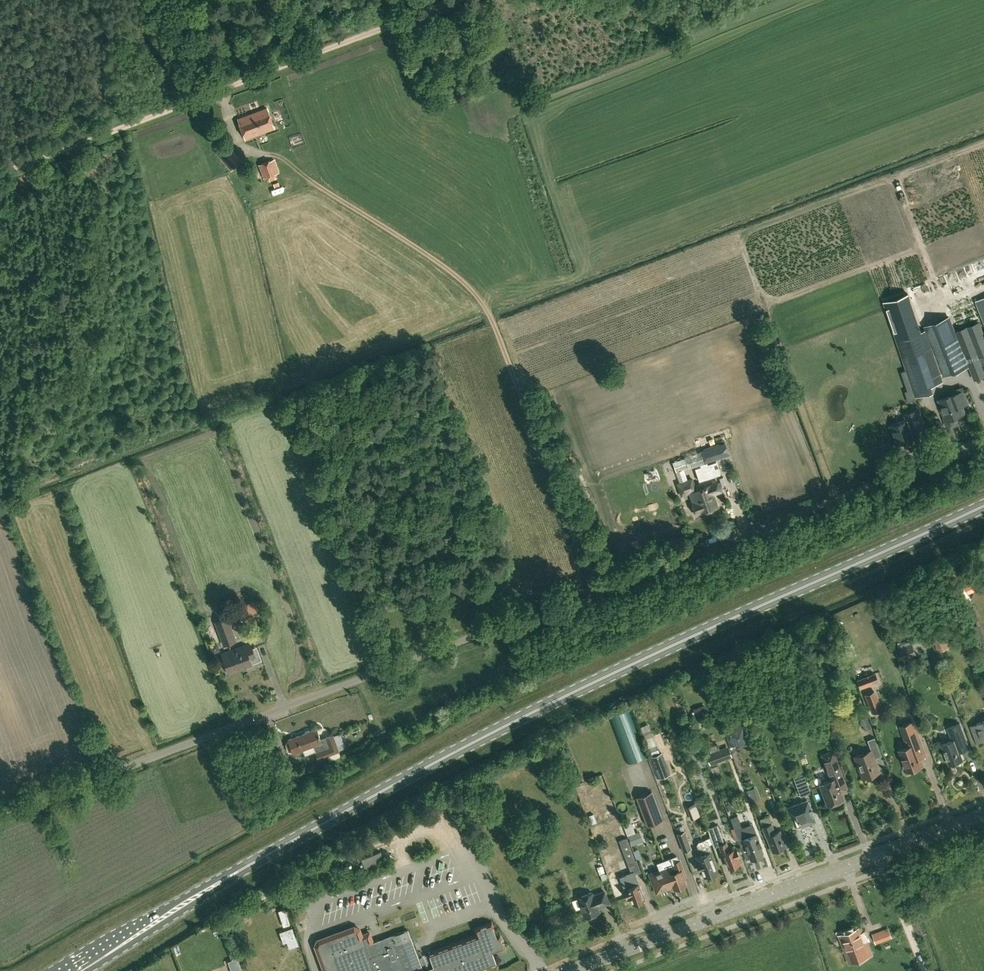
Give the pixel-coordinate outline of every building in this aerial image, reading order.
[(237,118),(245,139),(274,128),(267,107),(237,118)] [(263,177),(279,171),(274,158),(258,164),(262,178),(263,177)] [(983,375),(983,334),(983,335),(978,322),(956,331),(975,378),(983,375)] [(913,389),(905,391),(909,402),(916,399),(915,396),(927,392),(925,387),(943,381),(931,346),(925,329),(896,339),(902,356),(913,389)] [(946,425),(957,421),(955,417),(964,413),(959,402),(966,399),(962,387),(954,390),(955,393),(939,399),(945,416),(943,417),(946,425)] [(909,419),(891,426),(897,444),(915,437),(913,430),(916,429),(917,427),(916,425),(923,422),(918,408),(911,411),(913,418),(909,420),(909,419)] [(725,442),(701,450),(705,462),(729,454),(725,442)] [(685,457),(673,461),(676,471),(688,467),(685,457)] [(718,482),(709,485),(696,489),(692,478),(677,483),(682,495),(692,491),(696,501),(692,502),(696,514),(700,512),(717,506),(712,493),(721,490),(720,489),(721,487),(720,486),(719,484),(718,483),(718,482)] [(255,600),(241,605),(247,622),(261,617),(255,600)] [(973,609),(965,612),(971,626),(979,623),(973,609)] [(227,617),(215,621),(224,644),(235,640),(227,617)] [(949,636),(947,630),(933,635),(938,650),(949,647),(945,638),(949,636)] [(249,656),(254,654),(250,643),(222,653),(229,672),(251,664),(249,656)] [(917,655),(913,643),(899,648),(903,660),(917,655)] [(866,675),(870,685),(879,682),(875,671),(866,675)] [(875,690),(871,691),(864,694),(869,707),(880,703),(875,690)] [(693,711),(697,720),(709,716),(705,706),(693,711)] [(641,744),(628,708),(609,715),(623,751),(641,744)] [(866,713),(859,716),(864,730),(871,727),(866,713)] [(983,740),(983,720),(977,723),(978,725),(971,728),(977,743),(983,740)] [(744,721),(724,728),(730,747),(751,739),(744,721)] [(908,746),(900,750),(908,770),(922,765),(916,749),(922,747),(913,722),(901,726),(908,746)] [(953,739),(942,743),(949,764),(963,759),(959,749),(968,746),(968,747),(969,747),(960,723),(948,727),(953,739)] [(316,728),(288,739),(289,741),(287,742),(286,744),(289,750),(291,751),(293,750),(293,752),(313,745),(316,751),(316,752),(318,758),(339,750),(333,734),(326,737),(321,739),(316,728)] [(689,740),(692,748),(702,744),(699,736),(689,740)] [(859,778),(859,779),(880,771),(880,770),(879,770),(876,762),(875,763),(873,758),(881,755),(874,737),(867,739),(871,749),(853,756),(854,756),(860,770),(862,769),(865,776),(859,778)] [(732,757),(729,746),(706,754),(710,764),(732,757)] [(840,790),(847,788),(832,750),(822,754),(831,779),(820,783),(828,804),(843,798),(840,790)] [(658,778),(670,773),(662,752),(650,756),(658,778)] [(804,773),(793,777),(800,796),(811,792),(804,773)] [(613,788),(607,789),(610,801),(616,800),(613,788)] [(636,796),(647,826),(663,820),(652,790),(636,796)] [(807,799),(787,807),(790,816),(796,814),(797,818),(796,818),(797,820),(798,820),(799,824),(797,825),(798,827),(815,820),(812,812),(813,812),(812,811),(811,809),(811,808),(807,799)] [(772,851),(786,846),(779,829),(774,831),(771,823),(768,815),(759,818),(762,826),(763,826),(766,835),(772,851)] [(763,855),(760,847),(761,847),(756,833),(748,836),(743,823),(733,827),(738,840),(742,839),(747,852),(748,852),(751,859),(763,855)] [(714,846),(719,844),(724,859),(725,859),(729,867),(740,862),(738,856),(739,856),(736,847),(729,850),(726,841),(724,842),(717,824),(707,827),(714,846)] [(677,833),(683,851),(691,848),(685,830),(683,831),(677,833)] [(634,839),(635,845),(647,842),(645,836),(634,839)] [(628,864),(635,860),(632,852),(629,843),(626,837),(619,840),(628,864)] [(697,845),(700,855),(696,856),(698,861),(696,862),(699,870),(701,869),(704,877),(717,872),(710,851),(705,839),(698,841),(697,845)] [(668,885),(672,884),(674,888),(686,883),(684,877),(686,876),(679,859),(674,861),(672,857),(657,862),(659,868),(648,872),(650,877),(651,876),(657,891),(669,887),(668,885)] [(626,873),(628,879),(623,881),(626,888),(624,888),(627,897),(629,896),(632,904),(645,899),(639,883),(638,883),(634,871),(626,873)] [(585,917),(599,912),(597,907),(608,902),(604,891),(593,895),(592,893),(580,897),(582,903),(580,904),(585,917)] [(496,963),(497,963),(492,952),(505,947),(500,934),(497,935),(492,922),(475,928),(478,935),(429,953),(429,952),(433,965),(423,969),(408,929),(365,945),(359,928),(354,926),(317,939),(315,944),(325,970),(473,970),(496,963)] [(839,934),(849,962),(871,954),(861,926),(839,934)] [(287,941),(296,938),(292,927),(279,932),(283,943),(287,941)] [(888,927),(872,933),(876,943),(891,937),(888,927)]
